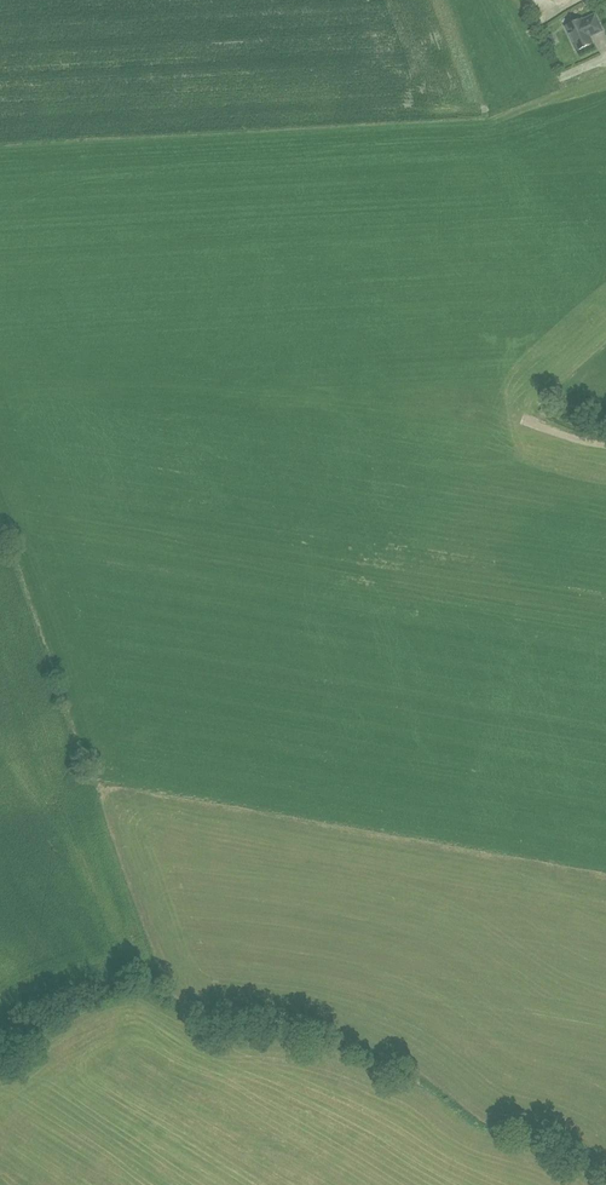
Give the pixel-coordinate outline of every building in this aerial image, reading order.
[(602,30),(595,14),(582,20),(581,19),(565,26),(577,50),(592,43),(589,36),(602,30)] [(555,42),(551,34),(545,37),(549,45),(555,42)]
